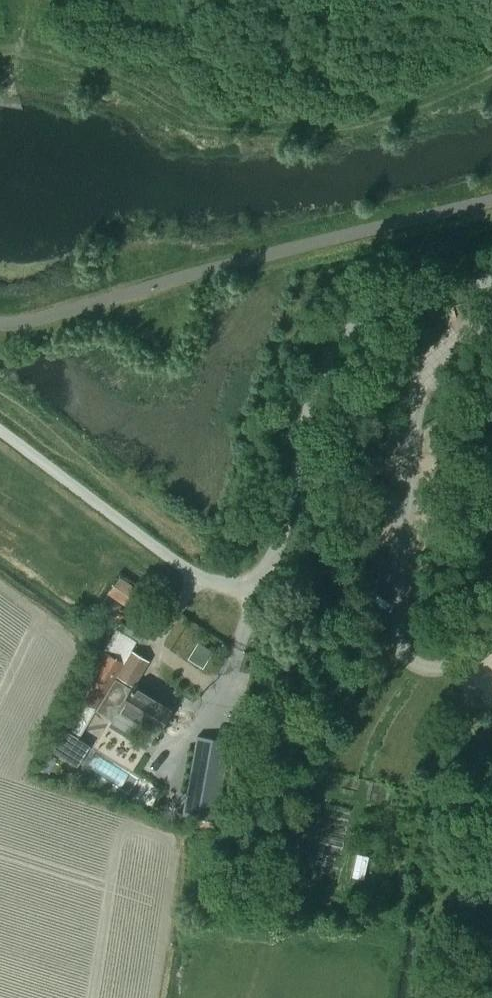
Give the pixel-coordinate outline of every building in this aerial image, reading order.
[(205,531),(199,540),(207,546),(213,537),(205,531)] [(107,594),(122,604),(124,605),(135,588),(118,576),(107,594)] [(107,594),(97,608),(111,619),(121,604),(107,594)] [(73,692),(71,695),(95,710),(113,720),(119,710),(155,732),(171,707),(133,684),(147,661),(131,650),(136,641),(139,643),(143,636),(126,626),(122,633),(116,629),(102,653),(99,651),(73,692)] [(61,727),(48,749),(77,767),(90,746),(78,738),(78,737),(79,737),(95,710),(71,695),(54,723),(61,727)] [(45,753),(37,767),(49,773),(56,758),(45,753)] [(142,783),(132,799),(147,808),(157,792),(142,783)]
